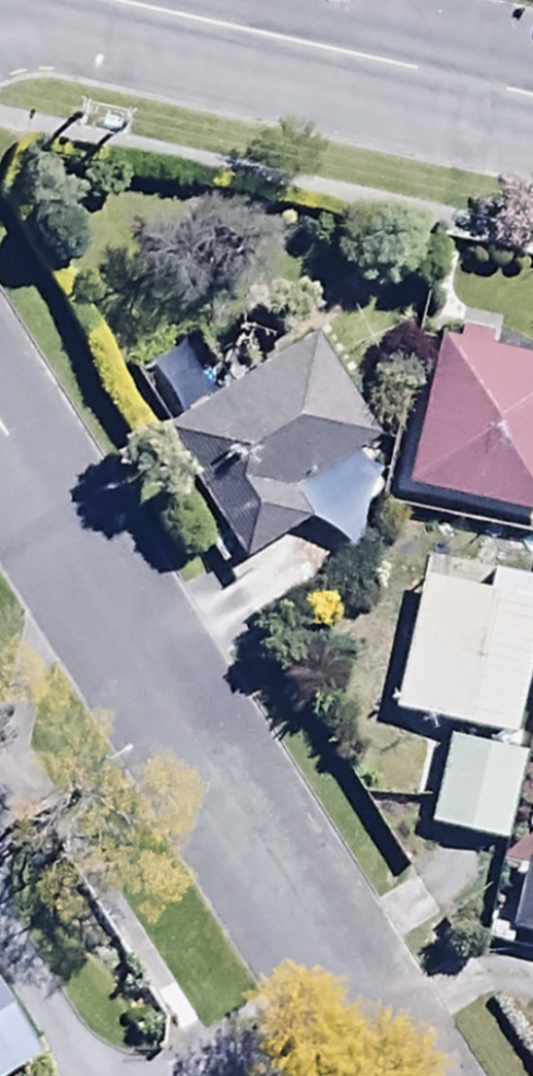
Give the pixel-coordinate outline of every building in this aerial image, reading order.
[(128,375),(169,441),(161,446),(243,577),(307,538),(288,508),(375,454),(312,352),(234,401),(193,335),(128,375)] [(440,345),(409,498),(532,523),(532,363),(440,345)] [(428,560),(386,718),(510,751),(532,664),(532,587),(428,560)] [(525,761),(448,743),(426,838),(502,856),(525,761)] [(522,873),(511,920),(532,925),(532,875),(522,873)] [(32,1049),(0,998),(0,1070),(32,1049)]
